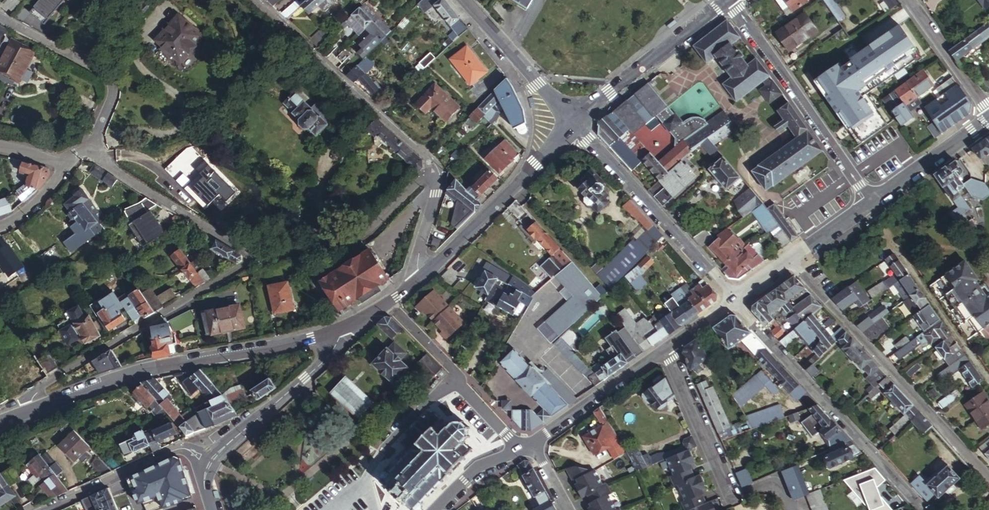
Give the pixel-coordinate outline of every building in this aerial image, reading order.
[(13,11),(22,1),(21,0),(2,0),(13,11)] [(35,9),(50,20),(65,0),(42,0),(35,9)] [(303,6),(298,0),(282,14),(287,20),(303,6)] [(303,6),(311,15),(320,7),(325,12),(337,2),(336,0),(311,0),(303,6)] [(461,19),(446,0),(431,0),(436,6),(436,7),(452,28),(461,19)] [(527,12),(533,0),(507,0),(527,12)] [(781,10),(790,5),(794,10),(809,0),(774,0),(781,10)] [(825,3),(837,20),(844,16),(833,0),(823,0),(825,3)] [(884,11),(889,8),(884,0),(879,4),(884,11)] [(890,9),(900,2),(898,0),(884,0),(889,8),(890,9)] [(982,9),(988,4),(988,0),(976,0),(982,9)] [(145,2),(142,5),(149,10),(151,8),(145,2)] [(378,16),(365,3),(360,7),(373,20),(378,16)] [(488,11),(491,14),(497,5),(494,3),(488,11)] [(134,14),(140,20),(149,10),(142,5),(141,6),(140,5),(134,12),(135,13),(134,14)] [(790,5),(781,10),(786,16),(794,10),(790,5)] [(360,7),(332,36),(328,39),(332,42),(350,25),(360,34),(366,27),(368,26),(371,23),(373,20),(360,7)] [(674,9),(665,16),(668,19),(676,12),(674,9)] [(774,34),(788,52),(817,32),(803,13),(774,34)] [(393,30),(378,16),(373,20),(388,35),(393,30)] [(893,23),(910,46),(919,39),(902,16),(893,23)] [(176,18),(157,42),(164,48),(161,53),(169,60),(170,58),(179,65),(204,35),(194,26),(190,30),(176,18)] [(728,19),(693,46),(707,65),(716,58),(732,78),(723,85),(736,101),(764,81),(768,85),(761,90),(766,97),(779,87),(774,80),(772,82),(768,78),(771,76),(758,58),(748,65),(745,62),(747,60),(741,53),(739,54),(732,45),(742,38),(728,19)] [(368,26),(366,27),(371,33),(360,43),(364,47),(359,52),(365,58),(388,35),(373,20),(371,23),(368,26)] [(830,36),(842,28),(838,22),(824,30),(828,38),(830,36)] [(458,30),(463,35),(469,29),(465,23),(458,30)] [(0,26),(0,39),(4,41),(6,37),(9,30),(1,25),(0,26)] [(975,31),(981,39),(988,34),(988,32),(984,25),(975,31)] [(322,26),(308,40),(318,49),(328,39),(332,36),(322,26)] [(888,94),(849,37),(842,28),(830,36),(844,55),(847,53),(860,71),(873,89),(890,112),(897,107),(892,101),(898,96),(894,90),(888,94)] [(975,31),(955,45),(947,51),(955,62),(972,50),(970,47),(981,39),(975,31)] [(970,47),(972,50),(988,38),(988,34),(981,39),(970,47)] [(365,58),(347,76),(354,82),(359,78),(376,97),(373,100),(379,105),(390,94),(385,89),(384,90),(368,72),(377,63),(372,59),(391,39),(388,35),(365,58)] [(75,48),(88,56),(94,44),(81,37),(75,48)] [(19,81),(33,52),(11,42),(10,44),(2,61),(0,65),(0,72),(19,81)] [(330,53),(336,58),(345,49),(340,43),(330,53)] [(471,84),(487,72),(467,48),(452,60),(471,84)] [(336,58),(342,64),(351,54),(345,49),(336,58)] [(931,51),(921,59),(926,65),(936,58),(931,51)] [(428,69),(429,68),(439,59),(432,52),(421,62),(428,69)] [(933,84),(922,69),(906,80),(913,90),(915,93),(917,96),(933,84)] [(860,71),(857,74),(870,92),(873,89),(860,71)] [(937,86),(942,94),(957,83),(951,75),(937,86)] [(517,127),(530,120),(514,86),(508,78),(497,89),(502,98),(505,105),(517,127)] [(913,90),(906,80),(894,90),(898,96),(900,99),(911,91),(913,90)] [(650,81),(644,86),(644,90),(639,95),(637,92),(627,99),(629,102),(624,107),(619,106),(614,110),(630,127),(639,119),(646,120),(654,113),(655,106),(664,98),(650,81)] [(446,120),(460,106),(436,84),(417,103),(427,112),(432,107),(446,120)] [(932,111),(937,117),(934,119),(944,132),(966,116),(971,103),(958,85),(936,101),(940,106),(932,111)] [(784,93),(779,87),(766,97),(770,102),(784,93)] [(497,89),(488,98),(495,105),(502,98),(497,89)] [(917,96),(915,93),(913,94),(911,91),(900,99),(905,105),(917,96)] [(311,129),(318,136),(335,117),(318,101),(311,108),(296,93),(284,105),(299,119),(299,124),(305,130),(311,129)] [(890,112),(895,119),(901,127),(914,117),(905,105),(900,99),(898,96),(892,101),(897,107),(890,112)] [(484,115),(495,105),(488,98),(475,109),(464,120),(471,128),(484,115)] [(505,105),(502,98),(495,105),(501,111),(505,105)] [(630,128),(651,152),(660,162),(685,140),(714,119),(724,112),(730,121),(708,137),(713,142),(734,124),(721,108),(710,117),(711,117),(705,122),(704,121),(703,120),(702,119),(700,118),(697,117),(695,117),(694,117),(691,118),(688,119),(687,120),(685,121),(683,118),(677,124),(671,117),(676,113),(675,112),(677,111),(668,104),(664,98),(655,106),(654,113),(646,120),(639,119),(630,127),(630,128)] [(223,113),(231,105),(227,101),(219,109),(223,113)] [(823,151),(790,103),(778,112),(784,121),(775,127),(779,133),(788,127),(794,136),(796,136),(757,164),(758,165),(751,170),(764,189),(771,185),(771,186),(793,172),(803,165),(823,151)] [(495,105),(484,115),(492,123),(496,119),(501,112),(501,111),(495,105)] [(608,146),(630,128),(630,127),(614,110),(613,110),(598,122),(596,133),(608,146)] [(683,118),(677,111),(675,112),(676,113),(671,117),(677,124),(683,118)] [(679,162),(701,143),(708,137),(730,121),(724,112),(714,119),(685,140),(660,162),(666,168),(669,172),(679,162)] [(944,132),(934,119),(928,124),(934,131),(930,134),(933,138),(937,135),(937,137),(944,132)] [(530,132),(530,120),(517,127),(524,134),(530,132)] [(374,132),(377,128),(372,123),(366,130),(372,134),(374,132)] [(377,135),(380,131),(377,128),(374,132),(372,134),(375,137),(377,135)] [(651,152),(630,128),(608,146),(623,162),(631,170),(642,161),(651,152)] [(713,142),(708,137),(701,143),(711,155),(718,148),(713,142)] [(973,148),(981,159),(984,160),(988,157),(988,137),(973,148)] [(520,152),(506,138),(485,159),(500,173),(520,152)] [(449,154),(453,158),(459,153),(455,149),(449,154)] [(660,162),(651,152),(642,161),(660,180),(669,172),(666,168),(660,162)] [(734,167),(723,155),(718,159),(717,158),(711,163),(712,164),(709,168),(727,188),(742,176),(734,167)] [(43,166),(24,160),(21,173),(29,174),(27,184),(39,187),(43,166)] [(935,175),(936,177),(959,208),(950,214),(961,230),(975,220),(970,212),(973,210),(963,196),(966,193),(965,191),(968,189),(960,178),(964,175),(964,173),(955,161),(935,175)] [(648,190),(662,206),(694,178),(679,162),(669,172),(660,180),(648,190)] [(120,180),(97,165),(92,173),(102,180),(103,179),(116,187),(120,180)] [(805,168),(803,165),(793,172),(795,175),(805,168)] [(43,166),(39,187),(41,187),(51,173),(48,167),(43,166)] [(473,184),(466,190),(477,199),(498,178),(490,170),(475,185),(473,184)] [(457,181),(447,171),(448,173),(447,179),(453,185),(457,181)] [(601,179),(593,171),(584,179),(580,179),(578,184),(583,185),(585,187),(580,191),(586,198),(583,203),(587,208),(592,207),(598,213),(609,203),(607,200),(610,197),(606,192),(604,194),(602,191),(606,188),(600,182),(601,179)] [(477,199),(466,190),(457,181),(453,185),(446,192),(456,200),(459,198),(475,211),(482,204),(477,199)] [(758,206),(764,202),(751,187),(745,192),(758,206)] [(101,221),(105,218),(84,190),(65,203),(72,212),(86,202),(101,221)] [(758,206),(745,192),(736,199),(739,209),(744,216),(752,210),(755,208),(758,206)] [(155,201),(147,197),(141,202),(148,206),(155,201)] [(456,200),(472,214),(475,211),(459,198),(456,200)] [(12,215),(8,200),(0,202),(0,219),(12,215)] [(572,262),(518,202),(518,201),(508,210),(536,243),(537,242),(563,271),(572,262)] [(647,233),(655,226),(632,201),(624,208),(647,233)] [(109,233),(101,221),(86,202),(72,212),(70,214),(70,217),(72,220),(75,221),(77,220),(86,232),(91,229),(96,235),(100,232),(104,237),(109,233)] [(768,207),(764,202),(758,206),(755,208),(771,229),(778,224),(769,208),(768,207)] [(789,242),(797,236),(775,202),(768,207),(769,208),(778,224),(789,242)] [(755,208),(752,210),(768,231),(771,229),(755,208)] [(149,244),(164,234),(149,213),(134,222),(149,244)] [(109,233),(113,230),(105,218),(101,221),(109,233)] [(789,242),(778,224),(771,229),(782,247),(789,242)] [(637,243),(648,255),(665,238),(655,226),(637,243)] [(92,239),(96,235),(91,229),(86,232),(92,239)] [(113,230),(109,233),(108,242),(110,244),(121,238),(116,230),(114,231),(113,230)] [(693,239),(700,247),(713,238),(707,230),(693,239)] [(742,233),(738,237),(746,246),(749,244),(751,243),(742,233)] [(710,248),(726,265),(746,246),(738,237),(731,243),(727,239),(724,242),(723,241),(721,244),(718,240),(710,248)] [(442,241),(438,238),(432,244),(436,248),(442,241)] [(241,255),(217,240),(213,247),(239,264),(240,263),(241,255)] [(739,259),(744,265),(746,263),(752,269),(757,265),(763,261),(760,257),(765,252),(762,249),(763,248),(758,242),(749,244),(746,246),(726,265),(728,268),(739,259)] [(600,277),(612,290),(619,282),(648,255),(637,243),(636,243),(600,277)] [(38,256),(48,269),(64,257),(55,244),(38,256)] [(8,245),(0,251),(0,262),(9,275),(16,270),(24,282),(31,277),(8,245)] [(198,273),(191,264),(181,251),(173,257),(196,288),(205,282),(198,273)] [(370,251),(320,282),(340,313),(359,300),(362,305),(382,292),(378,288),(392,279),(387,271),(384,273),(370,251)] [(894,285),(909,274),(900,261),(895,253),(886,260),(896,273),(881,284),(886,291),(894,285)] [(651,258),(645,263),(649,269),(656,263),(651,258)] [(739,259),(728,268),(734,274),(744,265),(739,259)] [(966,339),(988,323),(988,296),(986,292),(985,290),(983,292),(978,285),(974,279),(976,278),(963,259),(927,284),(966,339)] [(197,260),(191,264),(198,273),(203,269),(197,260)] [(76,269),(72,263),(67,266),(71,273),(76,269)] [(649,287),(658,279),(651,270),(649,269),(645,263),(640,268),(641,269),(637,273),(649,287)] [(738,279),(752,269),(746,263),(744,265),(734,274),(728,268),(723,273),(728,278),(738,279)] [(205,282),(211,279),(203,269),(198,273),(205,282)] [(478,292),(489,298),(499,282),(510,289),(514,282),(493,269),(478,292)] [(645,290),(649,287),(637,273),(628,280),(638,291),(643,287),(645,290)] [(911,296),(920,290),(909,274),(894,285),(905,300),(911,296)] [(780,285),(774,290),(787,304),(806,289),(794,276),(780,285)] [(697,286),(711,307),(719,301),(719,296),(704,280),(697,286)] [(871,301),(856,281),(831,299),(841,310),(854,301),(859,307),(865,302),(866,305),(871,301)] [(486,303),(498,310),(510,289),(499,282),(489,298),(486,303)] [(867,292),(876,286),(873,282),(864,288),(867,292)] [(986,292),(988,291),(988,288),(985,282),(982,282),(978,285),(983,292),(985,290),(986,292)] [(292,311),(287,283),(269,286),(275,314),(292,311)] [(683,289),(684,290),(683,291),(701,314),(711,307),(697,286),(694,288),(692,285),(690,283),(683,289)] [(886,291),(881,284),(880,283),(876,286),(867,292),(866,293),(872,301),(886,291)] [(596,289),(604,297),(608,293),(600,285),(596,289)] [(570,330),(582,318),(551,286),(539,297),(570,330)] [(142,293),(155,312),(158,310),(178,299),(171,289),(157,297),(151,288),(142,293)] [(437,288),(419,305),(424,311),(427,309),(436,319),(452,306),(437,288)] [(146,318),(155,312),(142,293),(140,289),(130,295),(132,297),(124,302),(130,312),(136,308),(140,315),(143,314),(146,318)] [(510,289),(498,310),(514,319),(521,307),(519,305),(524,297),(510,289)] [(806,289),(787,304),(792,309),(811,294),(806,289)] [(787,304),(774,290),(758,301),(771,315),(779,309),(782,308),(787,304)] [(921,310),(930,304),(920,290),(911,296),(912,298),(919,307),(921,310)] [(675,300),(691,321),(701,314),(683,291),(674,299),(675,300)] [(116,293),(101,302),(106,309),(100,313),(103,317),(99,320),(107,332),(126,320),(119,310),(124,307),(119,298),(116,293)] [(805,322),(813,316),(823,307),(811,294),(792,309),(795,312),(805,322)] [(527,310),(532,302),(524,297),(519,305),(521,307),(514,319),(515,320),(523,307),(527,310)] [(914,311),(919,307),(912,298),(907,302),(914,311)] [(214,330),(244,321),(238,300),(208,309),(214,330)] [(673,315),(681,328),(691,321),(675,300),(666,307),(667,309),(673,315)] [(71,318),(81,313),(76,301),(65,306),(71,318)] [(771,315),(758,301),(755,303),(753,305),(751,307),(750,309),(767,327),(775,319),(771,315)] [(866,305),(871,310),(876,307),(872,301),(871,301),(866,305)] [(792,309),(787,304),(782,308),(787,313),(792,309)] [(935,311),(930,304),(921,310),(913,316),(920,326),(927,320),(926,318),(935,311)] [(466,323),(452,306),(436,319),(446,330),(443,332),(449,339),(466,323)] [(136,308),(130,312),(135,319),(140,315),(136,308)] [(881,317),(887,313),(883,308),(872,316),(876,321),(881,317)] [(654,320),(659,325),(673,315),(667,309),(654,320)] [(788,318),(779,309),(771,315),(775,319),(780,324),(788,318)] [(79,332),(84,343),(100,335),(97,329),(100,327),(96,321),(94,321),(88,310),(81,313),(71,318),(79,332)] [(854,313),(858,319),(865,314),(862,310),(854,313)] [(175,333),(197,324),(192,311),(170,321),(175,333)] [(619,317),(629,331),(645,353),(664,340),(670,336),(665,329),(660,332),(656,328),(655,328),(649,319),(639,325),(628,311),(619,317)] [(805,322),(795,312),(790,317),(788,318),(795,325),(798,328),(805,322)] [(935,324),(941,320),(937,314),(931,318),(935,324)] [(681,328),(673,315),(659,325),(656,328),(660,332),(665,329),(670,336),(681,328)] [(805,322),(817,335),(824,328),(827,331),(831,328),(837,322),(831,316),(822,325),(813,316),(805,322)] [(876,321),(874,322),(882,332),(888,328),(881,317),(876,321)] [(79,332),(71,318),(62,323),(60,328),(59,329),(64,339),(79,332)] [(731,318),(714,330),(731,352),(743,343),(754,334),(740,318),(731,318)] [(882,332),(874,322),(873,324),(867,318),(856,327),(871,342),(882,332)] [(161,320),(145,329),(150,337),(165,328),(161,320)] [(942,343),(952,336),(946,327),(941,320),(935,324),(910,342),(907,344),(912,351),(922,343),(920,340),(924,338),(931,346),(940,340),(942,343)] [(785,348),(799,335),(809,345),(818,336),(817,335),(805,322),(798,328),(781,343),(785,348)] [(778,340),(787,332),(780,324),(771,332),(778,340)] [(837,342),(847,333),(844,329),(834,339),(833,337),(830,335),(827,331),(824,328),(817,335),(818,336),(830,349),(837,342)] [(833,337),(834,339),(844,329),(843,328),(833,337)] [(570,330),(561,338),(576,354),(582,348),(576,342),(579,339),(570,330)] [(645,353),(629,331),(620,338),(636,360),(645,353)] [(886,376),(847,333),(837,342),(869,375),(867,378),(872,383),(866,389),(869,392),(886,376)] [(754,334),(743,343),(758,360),(762,356),(751,344),(758,338),(754,334)] [(155,360),(171,356),(169,347),(174,345),(172,335),(153,339),(155,348),(154,349),(155,360)] [(830,349),(818,336),(809,345),(817,355),(821,358),(830,349)] [(950,367),(966,355),(952,336),(942,343),(935,348),(950,367)] [(48,375),(47,372),(38,360),(34,353),(31,348),(24,337),(13,344),(20,354),(19,356),(23,362),(25,362),(39,381),(48,375)] [(895,346),(899,350),(907,344),(910,342),(907,337),(895,346)] [(576,354),(561,338),(556,344),(584,374),(590,368),(576,354)] [(774,356),(758,338),(751,344),(762,356),(758,360),(778,382),(788,372),(774,356)] [(710,360),(698,341),(684,350),(683,354),(691,373),(710,360)] [(125,342),(114,348),(117,354),(129,347),(125,342)] [(395,382),(411,366),(404,359),(408,356),(396,342),(393,345),(392,344),(375,360),(384,370),(382,371),(387,377),(388,375),(395,382)] [(31,348),(34,353),(40,350),(37,344),(31,348)] [(123,367),(112,349),(98,358),(102,364),(105,363),(109,363),(113,370),(123,367)] [(511,411),(511,419),(523,432),(533,432),(577,401),(570,393),(569,393),(562,398),(542,378),(515,349),(501,363),(543,407),(536,414),(532,410),(511,411)] [(34,353),(38,360),(44,356),(40,350),(34,353)] [(44,356),(38,360),(47,372),(57,366),(50,353),(44,356)] [(436,377),(437,375),(443,370),(428,355),(421,363),(436,377)] [(596,374),(603,382),(629,365),(622,355),(602,368),(599,364),(591,369),(596,374)] [(974,388),(984,381),(966,355),(950,367),(936,378),(941,385),(950,379),(950,380),(961,371),(974,388)] [(807,371),(814,365),(817,362),(813,359),(804,368),(807,371)] [(820,371),(814,365),(807,371),(813,378),(820,371)] [(373,399),(348,369),(331,384),(357,413),(373,399)] [(222,396),(201,370),(190,379),(209,401),(222,396)] [(443,370),(437,375),(443,381),(448,375),(443,370)] [(562,398),(569,393),(548,371),(542,378),(562,398)] [(788,372),(778,382),(791,395),(801,386),(788,372)] [(589,379),(595,388),(603,382),(596,374),(589,379)] [(910,420),(919,412),(886,376),(869,392),(866,396),(871,400),(877,394),(876,393),(881,387),(885,392),(903,413),(904,412),(906,414),(890,429),(894,435),(910,420)] [(666,402),(675,395),(667,378),(646,394),(643,398),(649,405),(652,403),(657,410),(659,408),(661,411),(668,405),(666,402)] [(757,378),(733,397),(739,407),(765,387),(757,378)] [(155,379),(141,383),(142,384),(160,405),(165,411),(170,416),(176,411),(166,399),(169,397),(155,379)] [(251,391),(257,401),(276,388),(270,379),(251,391)] [(697,386),(713,424),(726,419),(714,389),(711,390),(708,382),(697,386)] [(160,405),(142,384),(133,392),(134,392),(133,394),(138,399),(139,398),(152,413),(160,405)] [(797,402),(807,392),(801,386),(791,395),(797,402)] [(934,390),(930,393),(934,400),(939,397),(934,390)] [(244,393),(226,402),(228,405),(233,403),(235,407),(247,400),(244,393)] [(938,405),(941,410),(959,398),(955,393),(938,405)] [(982,393),(975,399),(966,405),(983,430),(988,425),(988,403),(982,393)] [(218,422),(236,415),(228,405),(226,402),(222,396),(209,401),(205,403),(207,408),(196,413),(204,429),(218,422)] [(505,411),(511,411),(511,399),(501,399),(500,405),(505,411)] [(160,405),(152,413),(156,416),(165,411),(160,405)] [(847,437),(819,406),(807,410),(815,419),(813,421),(824,432),(823,433),(832,442),(837,438),(842,444),(846,441),(844,439),(847,437)] [(627,456),(629,454),(601,408),(595,413),(601,422),(592,429),(595,433),(585,439),(598,457),(610,448),(619,461),(627,456)] [(776,408),(746,419),(754,430),(778,421),(781,420),(776,408)] [(187,436),(195,433),(189,426),(191,423),(188,420),(186,422),(180,415),(176,411),(170,416),(187,436)] [(402,443),(411,451),(390,473),(385,473),(381,477),(383,482),(390,488),(388,490),(391,493),(389,494),(400,504),(401,503),(406,508),(408,507),(411,509),(420,509),(424,506),(422,505),(475,452),(467,444),(472,439),(471,428),(465,422),(455,422),(439,418),(433,412),(431,413),(427,417),(426,419),(422,415),(405,434),(408,437),(402,443)] [(932,425),(919,412),(910,420),(923,434),(932,425)] [(788,417),(781,420),(778,421),(780,426),(790,423),(788,417)] [(713,424),(721,442),(734,437),(726,419),(713,424)] [(154,433),(145,437),(149,445),(157,441),(159,442),(176,434),(171,423),(153,431),(154,433)] [(85,452),(89,448),(88,446),(75,432),(59,447),(73,462),(78,458),(82,461),(89,456),(85,452)] [(144,436),(143,432),(131,438),(132,439),(118,446),(124,458),(132,454),(150,446),(149,445),(145,437),(144,436)] [(20,440),(24,446),(28,442),(24,437),(20,440)] [(691,450),(698,447),(693,437),(685,441),(684,445),(687,452),(691,450)] [(157,441),(149,445),(150,446),(153,453),(162,448),(157,441)] [(982,454),(988,449),(988,441),(978,449),(982,454)] [(68,492),(56,477),(49,468),(28,442),(24,446),(23,446),(33,459),(26,465),(38,481),(43,477),(58,497),(68,492)] [(852,442),(832,451),(833,454),(825,457),(829,469),(863,455),(852,442)] [(668,461),(687,452),(684,445),(659,458),(662,464),(668,461)] [(641,475),(655,468),(662,464),(659,458),(658,456),(646,463),(639,450),(630,455),(629,454),(627,456),(631,464),(634,462),(641,475)] [(687,452),(668,461),(676,477),(672,478),(677,487),(680,486),(697,478),(693,469),(695,468),(693,465),(695,464),(694,460),(695,459),(691,450),(687,452)] [(170,469),(173,478),(185,474),(179,458),(176,456),(167,460),(170,469)] [(101,477),(112,472),(98,457),(90,466),(101,477)] [(804,463),(806,470),(822,463),(820,457),(804,463)] [(150,483),(161,478),(159,474),(168,470),(166,461),(145,470),(150,483)] [(527,461),(519,466),(541,508),(552,502),(531,463),(527,461)] [(56,463),(49,468),(56,477),(63,472),(56,463)] [(589,495),(605,487),(597,472),(596,473),(578,466),(568,468),(575,482),(579,480),(581,483),(578,484),(580,488),(579,489),(583,498),(589,495)] [(938,498),(959,478),(948,466),(930,483),(927,486),(934,494),(938,498)] [(793,467),(781,472),(793,502),(806,497),(802,489),(796,475),(793,467)] [(9,483),(16,479),(8,468),(2,473),(9,483)] [(879,485),(884,483),(879,468),(852,478),(864,509),(889,509),(879,485)] [(162,482),(173,478),(170,469),(168,470),(159,474),(161,478),(162,482)] [(742,489),(752,485),(746,470),(736,474),(742,489)] [(804,472),(796,475),(802,489),(809,485),(804,472)] [(180,500),(192,496),(188,485),(185,474),(173,478),(180,500)] [(702,475),(697,478),(680,486),(687,502),(684,503),(687,509),(694,509),(708,504),(704,495),(706,494),(705,491),(707,490),(705,486),(707,485),(702,475)] [(927,486),(930,483),(925,477),(922,480),(919,476),(911,484),(926,501),(934,494),(927,486)] [(170,503),(180,500),(173,478),(162,482),(170,503)] [(7,484),(0,489),(0,504),(14,495),(7,484)] [(109,486),(106,488),(90,495),(92,499),(95,506),(97,509),(100,509),(107,507),(105,502),(113,498),(109,486)] [(609,496),(612,494),(608,486),(605,487),(589,495),(593,504),(591,504),(593,508),(590,509),(591,509),(616,509),(609,496)] [(812,509),(829,509),(822,491),(807,497),(812,509)] [(118,509),(131,509),(126,496),(114,500),(118,509)] [(83,498),(74,502),(77,509),(88,509),(83,498)] [(113,498),(105,502),(107,507),(100,509),(118,509),(114,500),(113,498)] [(694,509),(716,509),(713,501),(708,504),(694,509)]
